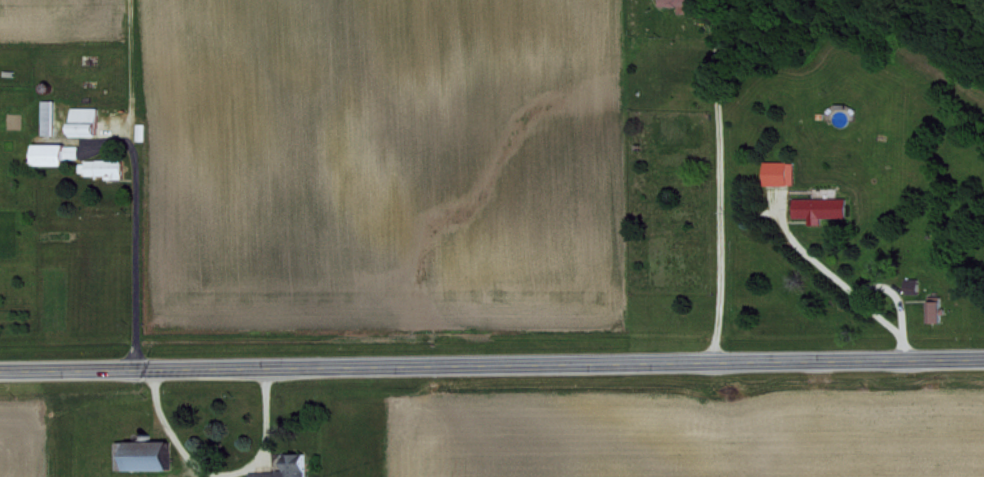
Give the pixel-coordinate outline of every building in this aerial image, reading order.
[(677,5),(677,12),(691,13),(692,0),(657,0),(657,4),(677,5)] [(38,134),(51,134),(51,100),(39,99),(38,134)] [(66,135),(95,136),(95,108),(67,107),(66,135)] [(60,165),(61,143),(29,143),(28,165),(60,165)] [(76,145),(62,145),(61,158),(76,158),(76,145)] [(120,176),(119,159),(76,160),(77,177),(120,176)] [(793,161),(761,161),(761,184),(793,184),(793,161)] [(806,223),(819,224),(820,198),(791,197),(790,217),(806,217),(806,223)] [(827,217),(844,216),(843,197),(826,198),(827,217)] [(915,278),(902,278),(902,293),(915,294),(915,278)] [(938,322),(937,300),(928,301),(930,323),(938,322)] [(168,443),(117,444),(118,471),(169,470),(168,443)] [(303,453),(278,453),(278,471),(246,472),(246,476),(303,476),(303,453)]
